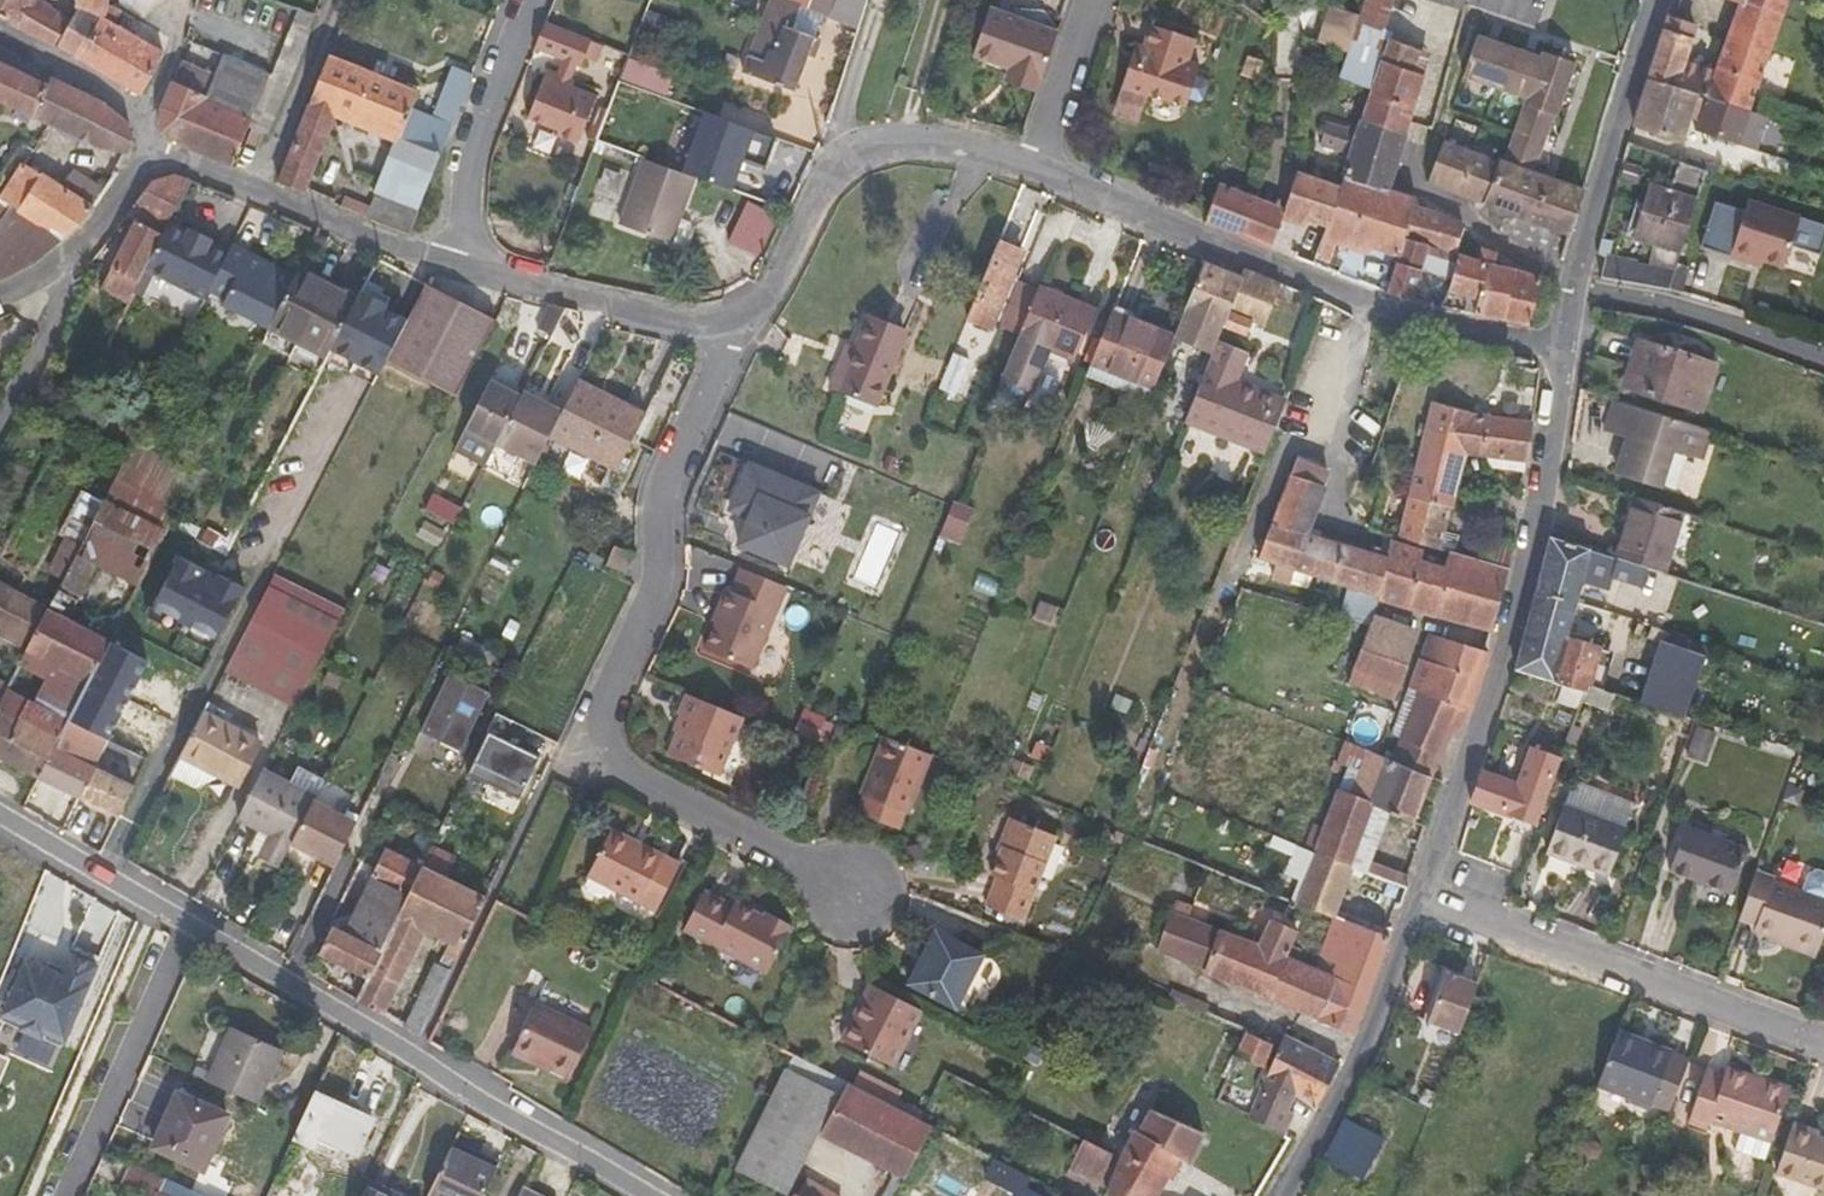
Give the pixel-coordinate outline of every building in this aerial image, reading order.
[(18,27),(18,31),(51,48),(61,53),(76,60),(108,7),(108,3),(109,0),(78,0),(76,13),(69,27),(33,6),(36,0),(0,0),(0,18),(18,27)] [(741,71),(794,92),(816,39),(792,29),(800,8),(780,0),(770,0),(741,71)] [(857,29),(867,0),(811,0),(807,10),(857,29)] [(1363,6),(1361,15),(1349,52),(1343,72),(1371,83),(1396,0),(1365,0),(1363,6)] [(1466,11),(1469,0),(1429,0),(1466,11)] [(1787,0),(1726,0),(1739,5),(1714,69),(1686,59),(1696,26),(1671,17),(1668,15),(1648,79),(1698,96),(1702,97),(1705,98),(1749,113),(1787,0)] [(108,7),(76,60),(112,81),(140,97),(164,54),(112,25),(120,11),(108,3),(108,7)] [(1361,15),(1331,6),(1320,41),(1349,52),(1361,15)] [(293,22),(309,29),(315,16),(298,8),(293,22)] [(1014,81),(1038,90),(1058,34),(990,11),(974,54),(1018,70),(1014,81)] [(310,31),(309,29),(293,22),(270,75),(251,120),(250,122),(269,131),(294,70),(310,31)] [(562,60),(576,65),(580,67),(590,39),(546,22),(534,49),(562,60)] [(1148,94),(1186,107),(1189,100),(1196,79),(1201,65),(1190,61),(1196,40),(1150,25),(1143,46),(1137,44),(1113,115),(1138,123),(1148,94)] [(1577,63),(1546,52),(1543,58),(1480,35),(1468,74),(1521,96),(1499,160),(1483,206),(1489,208),(1511,215),(1555,230),(1548,253),(1564,259),(1585,191),(1535,174),(1556,116),(1559,116),(1577,63)] [(1389,39),(1361,120),(1406,136),(1411,121),(1425,76),(1416,73),(1423,52),(1389,39)] [(17,55),(0,45),(0,102),(48,124),(85,141),(100,104),(95,101),(50,80),(48,85),(46,84),(31,78),(22,74),(25,68),(17,55)] [(629,54),(619,78),(665,97),(675,73),(629,54)] [(225,56),(215,78),(206,101),(251,120),(270,75),(225,56)] [(335,117),(395,141),(398,143),(411,110),(418,92),(330,56),(309,106),(335,117)] [(1263,61),(1248,56),(1241,76),(1256,82),(1263,61)] [(562,60),(555,80),(568,85),(576,65),(562,60)] [(206,101),(215,78),(200,73),(192,91),(184,88),(192,68),(180,63),(180,64),(160,108),(159,135),(196,151),(232,166),(250,122),(251,120),(206,101)] [(433,117),(451,126),(472,74),(451,66),(433,117)] [(34,72),(25,68),(22,74),(31,78),(34,72)] [(192,91),(200,73),(192,68),(184,88),(192,91)] [(597,97),(568,85),(555,80),(544,76),(528,118),(556,129),(555,135),(578,144),(597,97)] [(1206,82),(1196,79),(1189,100),(1198,103),(1203,101),(1208,86),(1206,82)] [(1683,143),(1698,96),(1648,79),(1638,111),(1633,126),(1683,143)] [(1757,151),(1767,120),(1749,113),(1705,98),(1695,130),(1732,143),(1738,145),(1757,151)] [(95,146),(128,153),(128,131),(123,123),(100,104),(85,141),(95,146)] [(304,195),(333,122),(335,117),(309,106),(277,184),(304,195)] [(433,117),(411,110),(398,143),(395,141),(376,190),(375,195),(417,211),(451,126),(433,117)] [(683,172),(696,177),(731,189),(751,130),(703,112),(683,172)] [(1327,115),(1321,133),(1325,134),(1320,145),(1349,155),(1343,172),(1389,188),(1406,136),(1361,120),(1359,119),(1358,125),(1327,115)] [(1499,160),(1445,139),(1429,184),(1483,206),(1499,160)] [(681,219),(696,177),(683,172),(643,158),(619,224),(673,243),(681,219)] [(1641,167),(1623,160),(1618,178),(1636,184),(1641,167)] [(1605,259),(1603,275),(1669,290),(1707,171),(1683,162),(1671,189),(1650,182),(1644,203),(1637,201),(1626,235),(1640,240),(1637,260),(1611,255),(1613,242),(1602,239),(1598,254),(1605,259)] [(22,163),(0,197),(0,200),(11,207),(0,220),(0,281),(34,265),(62,241),(96,207),(106,192),(75,172),(64,189),(22,163)] [(1286,209),(1283,216),(1306,226),(1308,221),(1326,229),(1333,207),(1339,185),(1298,171),(1286,209)] [(1377,222),(1369,248),(1399,258),(1405,239),(1415,207),(1417,198),(1389,188),(1343,172),(1339,185),(1333,207),(1377,222)] [(100,289),(128,305),(146,270),(170,224),(191,183),(191,180),(174,174),(159,179),(151,182),(125,218),(134,222),(100,289)] [(1253,196),(1220,182),(1209,214),(1205,223),(1242,238),(1253,196)] [(368,210),(365,219),(407,235),(417,211),(375,195),(368,210)] [(1286,209),(1253,196),(1242,238),(1273,248),(1283,216),(1286,209)] [(342,201),(338,210),(365,219),(368,210),(342,201)] [(778,216),(748,201),(729,241),(758,257),(778,216)] [(1748,201),(1730,258),(1752,265),(1754,260),(1762,262),(1783,269),(1800,217),(1748,201)] [(1367,256),(1369,248),(1377,222),(1333,207),(1326,229),(1322,241),(1332,244),(1367,256)] [(1457,253),(1463,230),(1444,215),(1415,207),(1405,239),(1457,253)] [(681,219),(673,243),(682,246),(690,242),(694,230),(691,223),(681,219)] [(189,234),(170,224),(146,270),(206,301),(211,290),(230,255),(211,245),(213,240),(191,229),(189,234)] [(1463,230),(1457,253),(1479,258),(1482,247),(1473,239),(1463,230)] [(1388,292),(1412,301),(1421,271),(1453,279),(1449,293),(1469,297),(1478,299),(1494,263),(1479,258),(1457,253),(1405,239),(1399,258),(1388,292)] [(1332,244),(1322,241),(1316,260),(1325,263),(1332,244)] [(1022,252),(997,242),(967,316),(992,327),(1022,252)] [(1482,247),(1479,258),(1494,263),(1497,254),(1482,247)] [(294,279),(233,248),(230,255),(211,290),(227,298),(223,307),(268,330),(294,279)] [(1760,268),(1762,262),(1754,260),(1752,265),(1760,268)] [(1221,269),(1204,263),(1185,311),(1223,327),(1242,278),(1221,269)] [(1530,327),(1533,312),(1537,300),(1544,276),(1494,263),(1478,299),(1474,314),(1495,320),(1501,321),(1502,319),(1530,327)] [(268,330),(327,360),(332,350),(347,321),(359,298),(299,268),(294,279),(268,330)] [(1265,324),(1281,283),(1246,269),(1242,278),(1223,327),(1246,336),(1253,320),(1265,324)] [(495,321),(425,285),(394,344),(386,359),(456,396),(461,386),(495,321)] [(1095,309),(1042,287),(1004,379),(1035,392),(1052,351),(1073,361),(1095,309)] [(1469,297),(1465,312),(1474,314),(1478,299),(1469,297)] [(536,330),(551,337),(566,309),(549,305),(536,330)] [(1091,364),(1154,388),(1175,336),(1112,311),(1091,364)] [(868,319),(855,349),(847,369),(839,365),(831,384),(878,404),(907,335),(868,319)] [(394,344),(347,321),(332,350),(379,374),(386,359),(394,344)] [(1185,420),(1265,453),(1286,401),(1237,382),(1248,352),(1217,340),(1185,420)] [(1624,386),(1703,412),(1717,366),(1638,341),(1624,386)] [(848,345),(839,365),(847,369),(855,349),(848,345)] [(968,360),(952,354),(938,387),(955,394),(968,360)] [(1086,376),(1149,400),(1154,388),(1091,364),(1086,376)] [(456,447),(486,464),(497,442),(521,395),(491,379),(482,397),(475,411),(456,447)] [(549,438),(616,472),(645,413),(578,379),(563,409),(549,438)] [(454,400),(475,411),(482,397),(461,386),(456,396),(454,400)] [(563,409),(524,389),(521,395),(497,442),(536,463),(549,438),(563,409)] [(1702,460),(1711,430),(1615,400),(1605,433),(1626,440),(1615,474),(1661,489),(1673,452),(1702,460)] [(1432,402),(1425,432),(1464,445),(1464,455),(1469,455),(1486,457),(1498,416),(1466,411),(1432,402)] [(1486,457),(1527,462),(1530,441),(1533,421),(1498,416),(1486,457)] [(1441,548),(1469,455),(1464,455),(1464,445),(1425,432),(1416,466),(1398,536),(1441,548)] [(197,469),(136,437),(103,502),(164,533),(168,526),(197,469)] [(1491,469),(1526,473),(1527,462),(1486,457),(1488,462),(1491,469)] [(1296,463),(1290,478),(1316,487),(1321,472),(1296,463)] [(785,566),(817,494),(752,466),(732,511),(747,518),(735,544),(785,566)] [(1290,478),(1273,521),(1310,533),(1316,487),(1290,478)] [(52,552),(29,597),(49,608),(76,553),(103,502),(81,491),(58,535),(65,539),(57,554),(52,552)] [(463,508),(433,493),(424,510),(454,525),(463,508)] [(1664,575),(1683,513),(1635,498),(1616,559),(1617,560),(1647,569),(1664,575)] [(103,502),(76,553),(49,608),(27,651),(0,703),(0,761),(39,780),(99,661),(110,641),(70,619),(98,564),(138,585),(161,539),(164,533),(103,502)] [(973,510),(953,503),(942,532),(962,540),(973,510)] [(723,512),(718,537),(735,540),(740,515),(723,512)] [(1310,533),(1273,521),(1258,559),(1297,572),(1294,583),(1312,587),(1315,577),(1352,590),(1378,598),(1389,558),(1310,533)] [(1478,559),(1509,568),(1514,543),(1485,535),(1478,559)] [(1582,585),(1587,563),(1590,551),(1552,539),(1534,604),(1516,670),(1564,686),(1588,693),(1590,687),(1604,691),(1614,654),(1568,639),(1582,585)] [(1424,552),(1392,543),(1389,558),(1378,598),(1442,618),(1491,631),(1501,597),(1509,568),(1478,559),(1453,552),(1447,571),(1421,563),(1424,552)] [(635,556),(616,547),(607,565),(626,575),(630,566),(635,556)] [(1610,570),(1614,559),(1590,551),(1587,563),(1598,566),(1610,570)] [(152,605),(218,639),(245,588),(220,575),(214,586),(198,578),(203,568),(177,555),(152,605)] [(1617,560),(1611,579),(1642,587),(1647,569),(1617,560)] [(1591,588),(1598,566),(1587,563),(1582,585),(1591,588)] [(720,624),(709,651),(757,671),(792,590),(743,569),(734,592),(728,590),(721,610),(724,612),(720,624)] [(224,672),(294,708),(345,610),(275,574),(253,617),(224,672)] [(1241,589),(1243,590),(1250,592),(1253,583),(1244,579),(1241,589)] [(29,597),(0,582),(0,637),(27,651),(49,608),(29,597)] [(1352,590),(1344,617),(1370,624),(1374,612),(1378,598),(1352,590)] [(1062,609),(1040,601),(1034,617),(1056,626),(1062,609)] [(721,610),(716,622),(720,624),(724,612),(721,610)] [(1421,631),(1374,612),(1370,624),(1347,685),(1393,702),(1421,631)] [(1649,637),(1651,629),(1638,624),(1635,632),(1649,637)] [(1652,627),(1651,629),(1649,637),(1661,642),(1664,632),(1652,627)] [(1485,651),(1432,634),(1411,688),(1419,691),(1463,710),(1464,706),(1471,708),(1480,678),(1488,653),(1485,651)] [(462,636),(455,649),(462,653),(491,666),(497,654),(462,636)] [(1704,657),(1661,642),(1641,703),(1685,716),(1704,657)] [(135,680),(99,661),(39,780),(119,818),(133,787),(92,766),(135,680)] [(422,731),(463,750),(491,693),(450,674),(422,731)] [(1552,720),(1575,728),(1588,693),(1564,686),(1552,720)] [(1419,691),(1411,712),(1409,716),(1451,736),(1463,710),(1419,691)] [(717,775),(741,716),(685,693),(678,712),(684,716),(669,755),(717,775)] [(1398,739),(1390,759),(1433,778),(1438,765),(1451,736),(1409,716),(1411,712),(1402,709),(1395,728),(1391,736),(1398,739)] [(259,743),(207,715),(203,713),(194,730),(171,775),(195,789),(222,778),(236,786),(259,743)] [(1722,736),(1699,728),(1686,763),(1709,771),(1722,736)] [(521,796),(540,753),(488,730),(469,773),(521,796)] [(884,736),(873,763),(877,765),(863,797),(857,813),(899,830),(906,813),(909,814),(933,755),(884,736)] [(1348,765),(1359,770),(1367,749),(1347,740),(1338,761),(1348,765)] [(1349,794),(1374,805),(1390,812),(1415,823),(1433,778),(1390,759),(1379,754),(1367,749),(1359,770),(1349,794)] [(1538,826),(1563,760),(1534,750),(1518,787),(1482,773),(1480,778),(1472,801),(1491,808),(1538,826)] [(859,795),(863,797),(877,765),(873,763),(859,795)] [(1359,770),(1348,765),(1338,789),(1349,794),(1359,770)] [(258,857),(278,869),(290,846),(314,800),(315,797),(294,786),(263,769),(237,818),(257,829),(268,836),(259,855),(258,857)] [(301,772),(294,786),(315,797),(322,783),(301,772)] [(1547,854),(1609,876),(1634,806),(1573,783),(1547,854)] [(1390,812),(1374,805),(1349,794),(1338,789),(1323,827),(1316,846),(1315,852),(1351,867),(1367,873),(1404,888),(1409,875),(1372,861),(1390,812)] [(314,800),(290,846),(333,869),(357,822),(314,800)] [(475,818),(451,806),(435,838),(460,851),(475,818)] [(1003,846),(992,875),(996,878),(986,905),(1024,921),(1057,837),(1012,819),(1002,844),(1003,846)] [(1316,846),(1323,827),(1314,823),(1304,848),(1315,852),(1316,846)] [(1670,873),(1733,895),(1748,849),(1687,826),(1670,873)] [(248,848),(259,855),(268,836),(257,829),(248,848)] [(612,830),(609,836),(639,850),(641,845),(612,830)] [(679,865),(641,845),(639,850),(609,836),(588,877),(656,911),(679,865)] [(437,964),(451,971),(487,896),(447,877),(460,851),(435,838),(421,866),(407,895),(381,950),(366,979),(356,1001),(381,1016),(424,928),(449,940),(437,964)] [(1283,876),(1303,884),(1306,877),(1315,852),(1304,848),(1295,844),(1283,876)] [(387,848),(372,877),(407,895),(421,866),(387,848)] [(1389,907),(1401,905),(1406,890),(1404,888),(1367,873),(1351,867),(1315,852),(1306,877),(1342,892),(1346,879),(1365,888),(1373,897),(1389,907)] [(1754,930),(1775,938),(1792,888),(1775,882),(1777,878),(1757,871),(1740,919),(1756,926),(1754,930)] [(1807,893),(1823,899),(1823,874),(1818,871),(1813,873),(1807,893)] [(372,877),(343,931),(381,950),(407,895),(372,877)] [(1306,877),(1303,884),(1297,902),(1333,916),(1342,892),(1306,877)] [(1816,954),(1823,934),(1823,899),(1807,893),(1792,888),(1775,938),(1816,954)] [(684,931),(767,974),(791,926),(764,912),(762,915),(734,900),(730,904),(705,891),(684,931)] [(1205,971),(1264,997),(1317,1020),(1334,976),(1314,967),(1287,955),(1298,932),(1271,920),(1259,943),(1171,910),(1159,946),(1186,961),(1205,971)] [(1390,939),(1333,916),(1314,967),(1334,976),(1317,1020),(1353,1034),(1390,939)] [(381,950),(343,931),(334,927),(319,955),(366,979),(381,950)] [(988,958),(940,933),(930,953),(923,966),(913,987),(962,1012),(988,958)] [(1815,958),(1816,954),(1775,938),(1773,943),(1815,958)] [(923,966),(930,953),(923,950),(917,963),(923,966)] [(62,1042),(95,967),(68,955),(59,975),(25,960),(1,1015),(21,1024),(19,1029),(39,1038),(41,1033),(56,1040),(62,1042)] [(434,964),(403,1028),(420,1038),(451,971),(437,964),(434,964)] [(1460,1034),(1478,985),(1446,973),(1428,1023),(1460,1034)] [(892,1067),(921,1011),(874,986),(870,985),(841,1040),(892,1067)] [(1180,993),(1176,1002),(1205,1014),(1209,1005),(1180,993)] [(513,1051),(569,1079),(592,1033),(536,1006),(513,1051)] [(233,1028),(208,1083),(257,1104),(281,1049),(233,1028)] [(451,1037),(436,1030),(430,1044),(443,1052),(451,1037)] [(1652,1044),(1620,1031),(1618,1036),(1649,1049),(1652,1044)] [(1247,1033),(1236,1056),(1262,1068),(1273,1045),(1247,1033)] [(1297,1096),(1316,1107),(1340,1063),(1287,1035),(1280,1048),(1270,1071),(1248,1116),(1286,1135),(1294,1116),(1290,1111),(1297,1096)] [(1671,1052),(1652,1044),(1649,1049),(1618,1036),(1599,1087),(1653,1109),(1654,1107),(1671,1114),(1689,1062),(1673,1055),(1671,1052)] [(1710,1131),(1712,1123),(1742,1133),(1736,1152),(1765,1162),(1772,1143),(1790,1090),(1727,1068),(1723,1076),(1708,1071),(1690,1124),(1710,1131)] [(735,1170),(761,1183),(776,1153),(802,1167),(838,1095),(785,1069),(757,1127),(735,1170)] [(820,1137),(892,1173),(904,1179),(933,1127),(920,1120),(848,1083),(820,1137)] [(1426,1091),(1418,1107),(1430,1113),(1437,1096),(1426,1091)] [(153,1148),(203,1170),(228,1116),(177,1093),(153,1148)] [(294,1139),(314,1148),(319,1138),(341,1148),(359,1156),(375,1121),(314,1094),(301,1124),(294,1139)] [(1196,1131),(1150,1111),(1138,1133),(1133,1132),(1119,1157),(1108,1189),(1107,1193),(1112,1195),(1156,1195),(1178,1157),(1187,1162),(1203,1134),(1196,1131)] [(1383,1142),(1345,1120),(1323,1161),(1362,1182),(1383,1142)] [(1823,1190),(1823,1141),(1817,1139),(1819,1134),(1793,1125),(1776,1173),(1823,1190)] [(336,1158),(341,1148),(319,1138),(314,1148),(336,1158)] [(1070,1169),(1099,1184),(1110,1153),(1085,1140),(1070,1169)] [(453,1147),(429,1195),(484,1195),(497,1168),(453,1147)] [(788,1195),(802,1167),(776,1153),(761,1183),(788,1195)] [(137,1195),(156,1195),(164,1178),(130,1163),(118,1188),(137,1195)] [(993,1163),(987,1178),(1023,1193),(1029,1178),(993,1163)] [(883,1195),(894,1195),(904,1179),(892,1173),(885,1184),(888,1186),(883,1195)] [(164,1178),(156,1195),(204,1195),(164,1178)] [(372,1181),(365,1195),(403,1195),(372,1181)] [(806,1182),(798,1195),(832,1195),(806,1182)] [(585,1188),(579,1185),(576,1192),(582,1195),(585,1188)] [(523,1188),(519,1195),(540,1195),(523,1188)]
